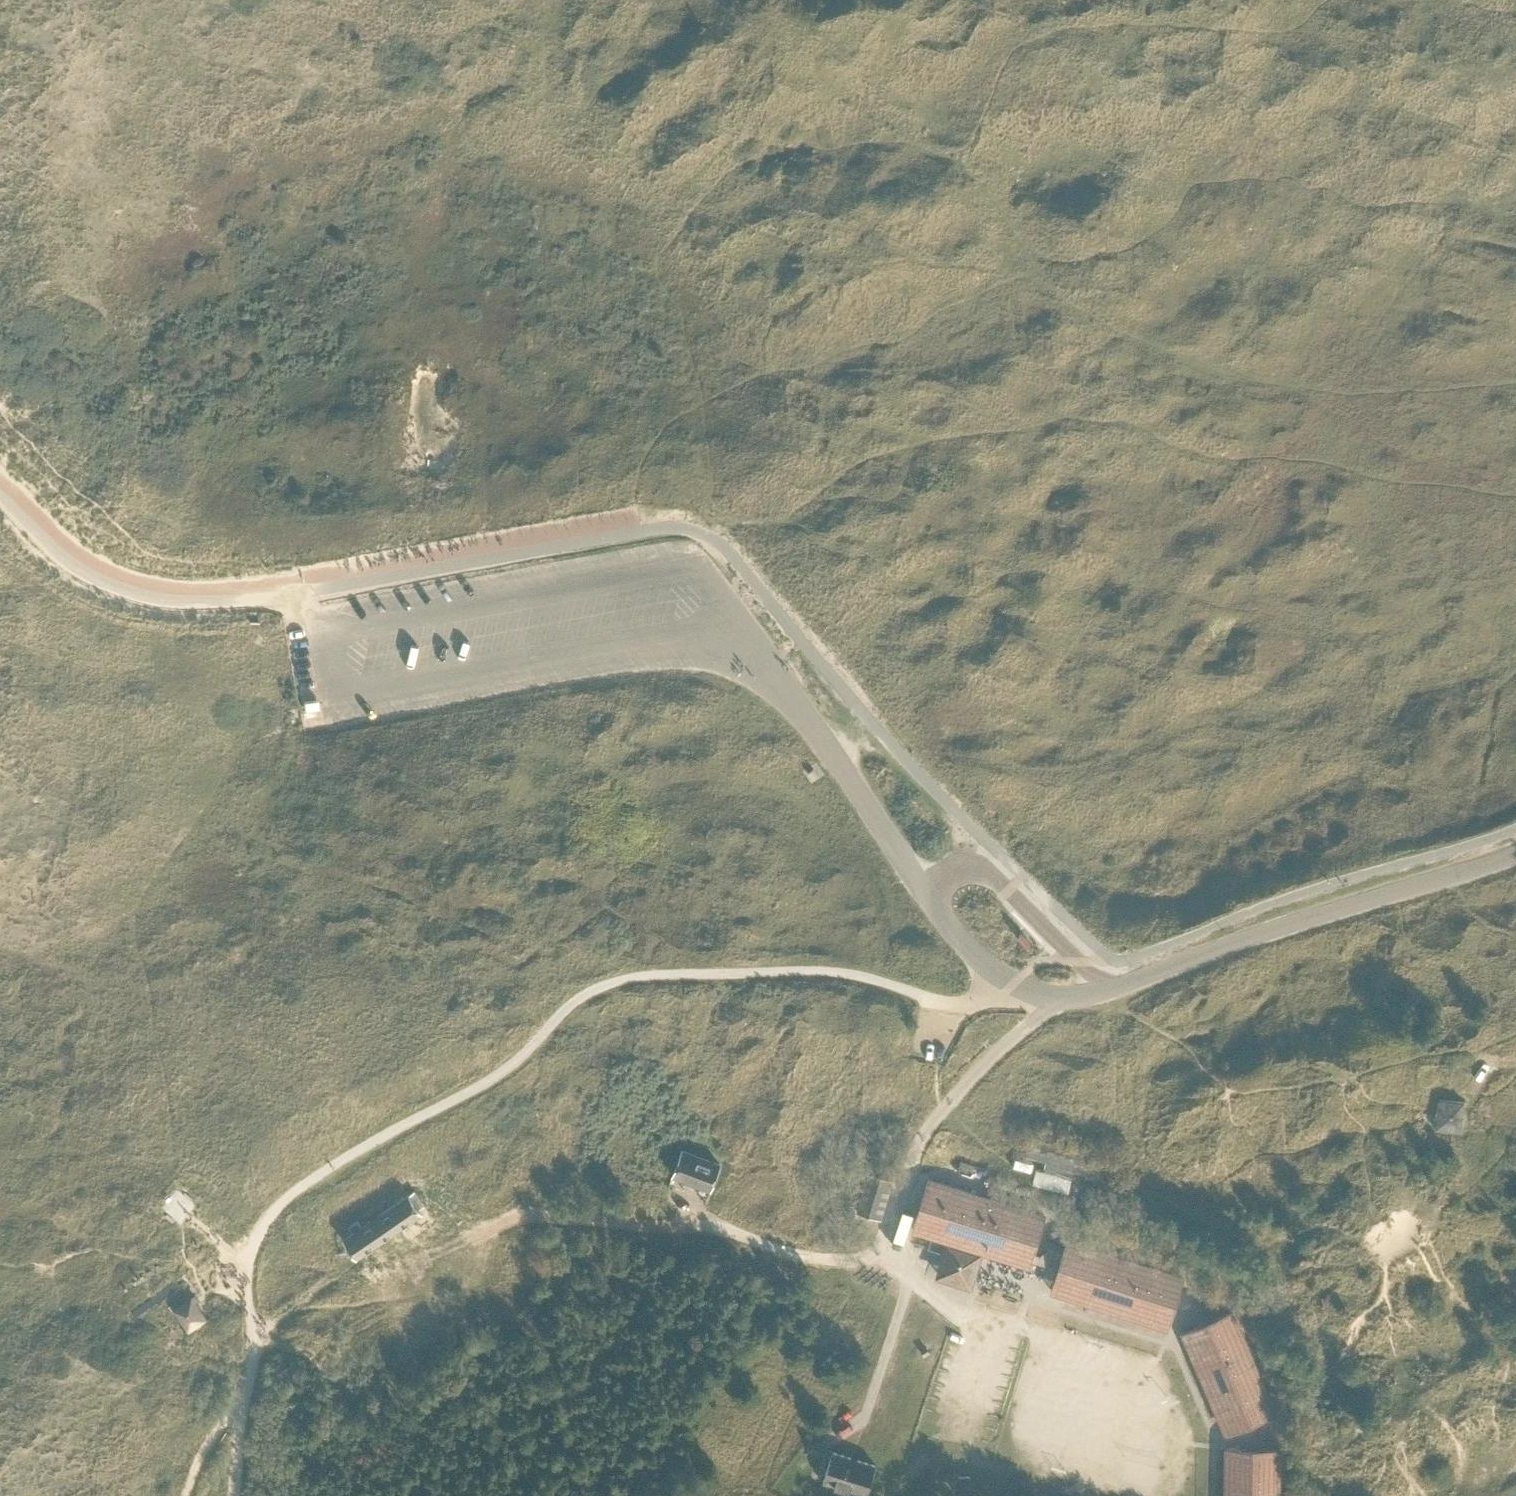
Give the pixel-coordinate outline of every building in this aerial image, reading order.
[(1440,1101),(1437,1128),(1460,1130),(1463,1103),(1440,1101)] [(1105,1180),(1111,1160),(1025,1134),(1019,1154),(1044,1161),(1043,1167),(1073,1176),(1075,1171),(1105,1180)] [(710,1189),(719,1165),(682,1151),(673,1175),(710,1189)] [(869,1173),(857,1211),(880,1219),(892,1181),(869,1173)] [(913,1230),(945,1240),(954,1243),(953,1247),(948,1245),(938,1275),(969,1285),(979,1254),(974,1253),(975,1250),(1028,1266),(1044,1216),(929,1179),(913,1230)] [(418,1208),(423,1205),(414,1192),(362,1227),(357,1221),(350,1226),(354,1233),(344,1240),(356,1257),(421,1212),(418,1208)] [(1051,1291),(1167,1328),(1183,1277),(1067,1241),(1051,1291)] [(195,1326),(206,1318),(194,1301),(197,1299),(194,1295),(174,1310),(183,1323),(190,1319),(195,1326)] [(1275,1412),(1231,1312),(1183,1333),(1226,1433),(1275,1412)] [(1225,1495),(1278,1495),(1279,1450),(1226,1449),(1225,1495)] [(866,1495),(876,1466),(832,1452),(823,1481),(866,1495)]
